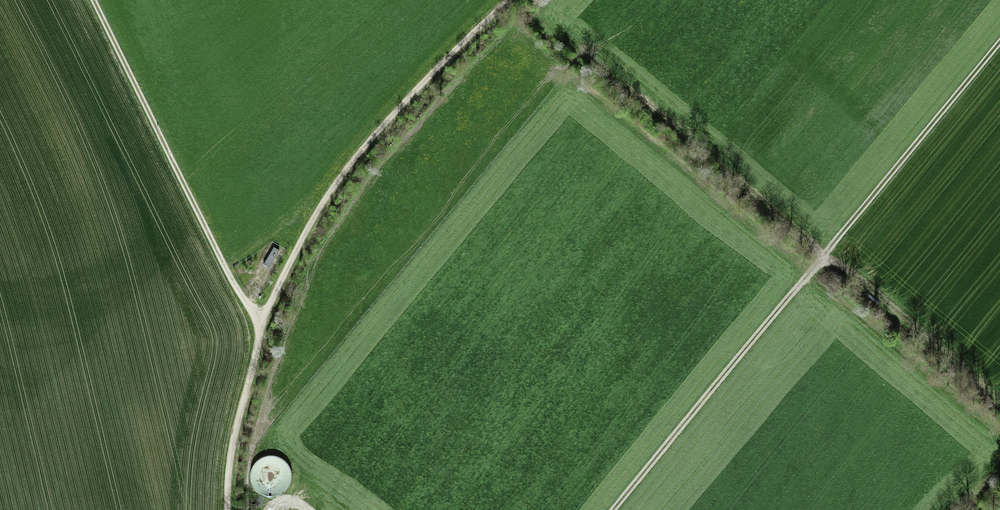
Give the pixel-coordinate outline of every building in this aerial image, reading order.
[(280,249),(273,246),(264,265),(270,268),(280,249)]
